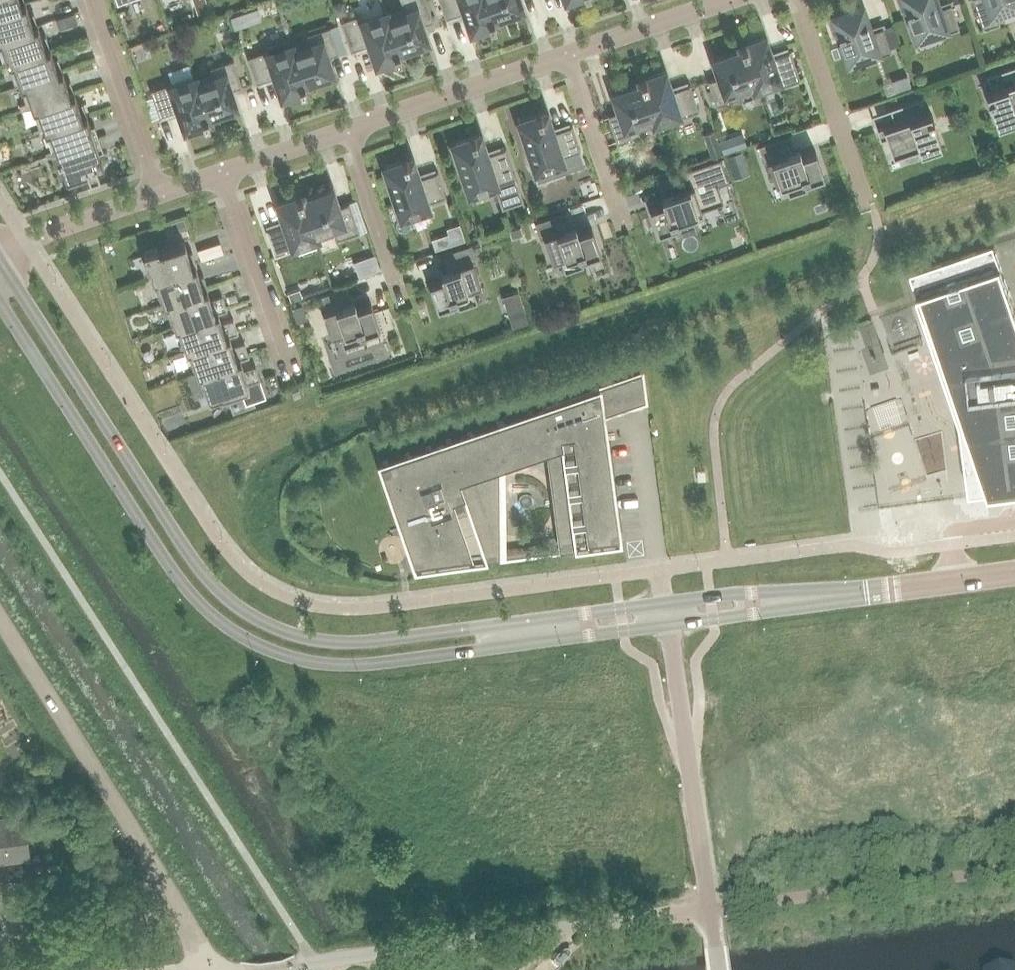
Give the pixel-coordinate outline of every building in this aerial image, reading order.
[(25,3),(25,2),(24,0),(0,0),(0,11),(25,3)] [(426,0),(400,0),(403,8),(386,14),(398,50),(426,40),(420,25),(432,21),(433,21),(426,0)] [(490,25),(495,23),(493,18),(487,0),(439,0),(445,19),(446,18),(465,11),(472,31),(489,24),(490,25)] [(493,18),(520,8),(518,0),(487,0),(493,18)] [(903,17),(904,16),(902,9),(905,8),(906,11),(907,11),(916,38),(940,30),(942,34),(959,29),(951,4),(935,10),(932,0),(897,0),(903,17)] [(983,29),(999,23),(995,11),(1014,4),(1014,0),(973,0),(983,29)] [(0,11),(0,38),(38,25),(37,24),(33,12),(29,13),(25,3),(0,11)] [(339,4),(333,6),(336,17),(347,13),(345,8),(339,4)] [(826,17),(835,40),(836,40),(834,33),(837,32),(838,35),(839,35),(848,62),(873,53),(874,58),(891,52),(883,28),(867,33),(858,6),(826,17)] [(230,16),(234,28),(245,24),(241,12),(230,16)] [(74,13),(56,19),(59,29),(78,22),(74,13)] [(377,63),(395,57),(395,58),(400,56),(398,50),(386,14),(364,21),(362,14),(341,21),(351,51),(352,51),(352,50),(370,44),(377,63)] [(337,24),(330,27),(339,53),(346,51),(337,24)] [(38,25),(0,38),(0,39),(8,62),(50,48),(49,47),(45,34),(41,36),(38,25)] [(291,46),(304,82),(331,73),(326,57),(337,53),(338,54),(339,53),(330,27),(307,35),(310,46),(293,51),(292,46),(291,46)] [(764,38),(746,45),(746,44),(740,46),(742,52),(755,87),(776,80),(779,87),(800,80),(790,50),(789,50),(789,51),(770,57),(764,38)] [(306,88),(304,82),(291,46),(269,54),(268,50),(247,57),(256,84),(257,83),(276,76),(282,95),(300,89),(300,90),(306,88)] [(20,85),(62,70),(62,69),(61,69),(57,57),(54,58),(50,48),(8,62),(8,63),(12,61),(20,85)] [(709,81),(708,80),(707,80),(716,107),(739,99),(737,93),(755,87),(742,52),(715,61),(720,77),(709,81)] [(194,79),(207,115),(234,106),(229,90),(240,86),(241,87),(242,86),(233,60),(210,68),(212,73),(194,79)] [(986,75),(991,90),(985,91),(987,97),(986,97),(988,102),(989,101),(996,124),(1014,118),(1014,65),(986,75)] [(32,107),(74,92),(69,79),(66,81),(62,70),(20,85),(24,84),(32,107)] [(646,79),(645,78),(640,80),(642,86),(655,122),(676,114),(677,118),(698,111),(690,84),(688,85),(689,85),(670,92),(663,73),(646,79)] [(209,121),(207,115),(194,79),(173,87),(171,83),(150,90),(159,117),(161,116),(160,116),(179,109),(186,128),(203,122),(204,123),(209,121)] [(608,114),(607,115),(617,145),(640,137),(637,128),(655,122),(642,86),(614,95),(620,111),(608,115),(608,114)] [(45,130),(86,115),(86,114),(82,102),(78,103),(74,92),(32,107),(33,108),(37,106),(45,130)] [(924,113),(919,98),(889,108),(894,123),(876,129),(880,140),(887,137),(890,148),(889,148),(890,149),(891,149),(892,154),(897,153),(898,153),(899,153),(898,152),(918,146),(919,150),(940,143),(933,121),(934,120),(932,116),(931,116),(929,111),(924,113)] [(541,115),(541,114),(536,115),(537,116),(520,122),(536,170),(561,161),(560,158),(580,151),(571,126),(570,126),(570,127),(552,133),(545,113),(541,115)] [(57,152),(98,138),(94,124),(90,126),(86,115),(45,130),(49,129),(57,152)] [(704,134),(711,156),(721,153),(714,131),(704,134)] [(805,182),(822,176),(824,183),(826,182),(815,151),(798,157),(790,135),(758,146),(764,162),(768,161),(776,184),(784,181),(788,196),(807,189),(805,182)] [(479,136),(475,137),(475,136),(470,138),(470,139),(454,144),(470,192),(494,184),(502,208),(523,201),(505,148),(504,148),(504,149),(485,155),(479,136)] [(98,138),(57,152),(58,155),(56,156),(58,161),(60,160),(66,176),(87,169),(89,176),(99,173),(97,166),(103,164),(99,152),(103,151),(98,138)] [(742,152),(726,157),(734,180),(749,174),(742,152)] [(407,161),(406,160),(402,161),(402,162),(385,168),(389,180),(385,181),(391,200),(396,199),(402,216),(427,207),(426,204),(446,197),(437,171),(436,172),(417,179),(411,159),(407,161)] [(667,202),(649,208),(660,239),(661,239),(659,232),(673,227),(675,234),(698,226),(693,212),(701,210),(723,202),(718,187),(728,184),(719,159),(691,169),(659,179),(667,202)] [(303,201),(315,237),(333,231),(336,240),(359,232),(349,202),(348,203),(336,207),(331,192),(303,201)] [(301,195),(296,197),(296,198),(278,204),(285,223),(266,230),(266,229),(265,229),(274,256),(295,248),(294,245),(315,237),(303,201),(301,195)] [(559,258),(564,272),(583,266),(581,259),(598,253),(601,260),(602,259),(591,228),(574,234),(566,211),(534,222),(540,239),(544,238),(552,261),(559,258)] [(458,225),(445,230),(450,245),(463,241),(458,225)] [(151,274),(153,280),(196,265),(192,252),(188,253),(184,241),(158,250),(157,247),(144,252),(145,254),(132,259),(132,260),(142,257),(148,275),(151,274)] [(476,260),(471,244),(438,255),(446,277),(429,284),(439,315),(441,314),(439,307),(456,302),(458,308),(477,302),(472,288),(480,285),(472,262),(476,260)] [(993,246),(910,274),(945,378),(945,379),(949,378),(952,387),(966,429),(961,431),(961,432),(962,432),(971,458),(965,460),(965,462),(966,462),(974,487),(969,490),(969,492),(987,489),(989,494),(989,495),(1014,491),(1014,311),(993,246)] [(370,256),(349,264),(355,279),(375,271),(370,256)] [(162,297),(164,303),(207,288),(203,275),(199,276),(195,266),(197,266),(196,265),(153,280),(159,298),(162,297)] [(364,333),(377,328),(380,335),(381,334),(371,303),(353,309),(345,287),(321,295),(326,310),(322,312),(331,336),(339,333),(343,347),(366,340),(364,333)] [(173,321),(175,326),(226,309),(222,295),(210,299),(206,289),(208,289),(207,288),(164,303),(164,304),(164,303),(171,321),(173,321)] [(299,289),(288,293),(290,301),(302,297),(299,289)] [(502,296),(512,327),(528,322),(518,291),(502,296)] [(292,308),(297,322),(307,318),(302,304),(292,308)] [(184,344),(186,349),(237,332),(233,319),(221,323),(217,312),(226,309),(175,326),(175,327),(176,327),(182,345),(184,344)] [(195,367),(197,373),(248,355),(244,342),(232,346),(229,336),(238,333),(237,332),(186,349),(186,350),(187,350),(193,368),(195,367)] [(209,397),(210,401),(230,394),(228,390),(260,379),(255,365),(243,369),(240,359),(249,356),(248,355),(197,373),(198,373),(204,391),(206,391),(208,397),(209,397)] [(547,451),(551,482),(553,485),(555,489),(556,492),(558,496),(559,500),(559,503),(559,507),(559,511),(559,514),(558,517),(557,521),(556,524),(559,548),(558,549),(558,550),(619,542),(606,444),(603,445),(600,421),(603,421),(602,415),(600,415),(599,408),(645,402),(641,374),(379,463),(387,487),(390,486),(394,497),(391,498),(415,569),(438,566),(437,560),(482,554),(483,558),(482,559),(483,560),(505,557),(505,556),(499,557),(498,467),(547,451)] [(880,395),(879,387),(876,388),(872,388),(873,396),(878,395),(880,395)] [(31,857),(24,811),(0,814),(0,861),(31,857)]
